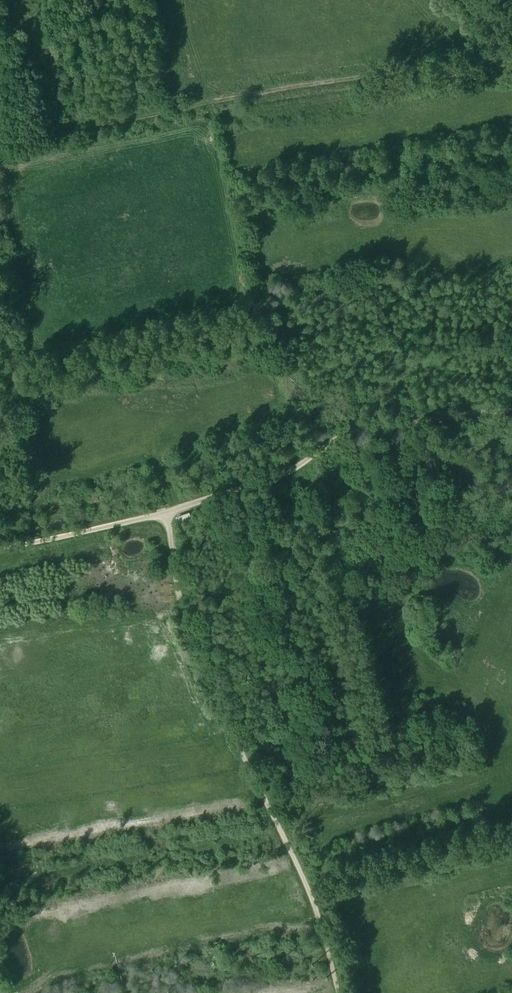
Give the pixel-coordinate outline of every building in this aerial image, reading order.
[(179,524),(192,522),(190,513),(178,515),(179,524)]
